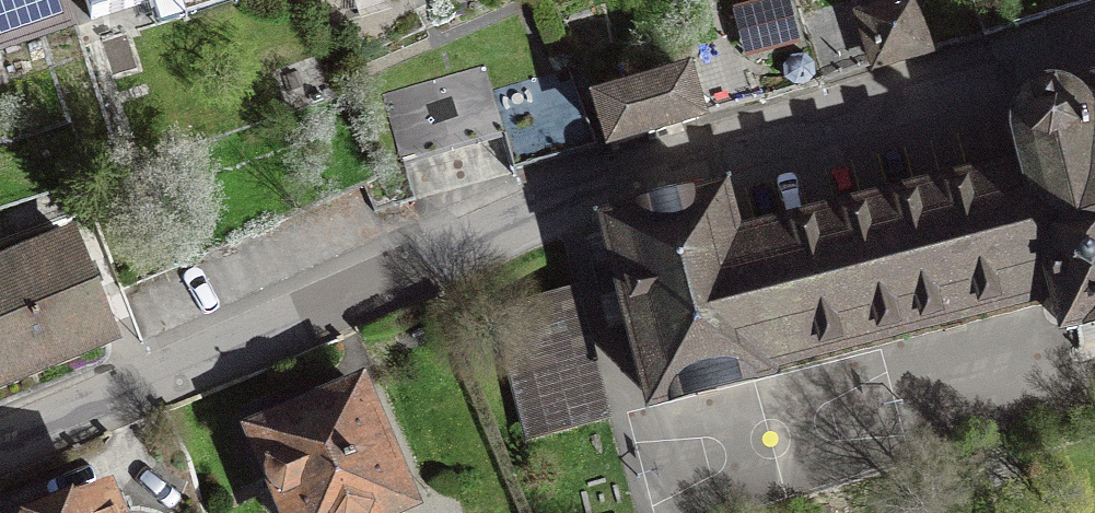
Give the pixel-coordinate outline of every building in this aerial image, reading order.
[(62,28),(53,0),(0,0),(0,49),(62,28)] [(153,0),(85,0),(91,19),(153,0)] [(822,83),(925,51),(911,3),(866,16),(861,0),(849,0),(801,13),(822,83)] [(984,35),(1094,1),(1094,0),(971,0),(984,35)] [(698,118),(764,99),(754,64),(728,71),(719,43),(679,55),(686,75),(697,116),(698,118)] [(403,164),(503,135),(513,170),(598,148),(569,68),(491,90),(484,66),(383,95),(403,164)] [(698,118),(697,116),(686,75),(598,102),(611,144),(698,118)] [(1019,98),(1022,111),(1017,133),(1026,172),(732,246),(720,199),(610,226),(654,402),(765,373),(763,367),(1057,292),(1066,330),(1094,322),(1094,92),(1069,99),(1066,87),(1019,98)] [(0,268),(0,383),(109,339),(70,240),(0,268)] [(530,433),(607,414),(576,292),(499,311),(530,433)] [(358,391),(257,434),(269,461),(269,482),(284,497),(291,512),(399,512),(397,507),(405,503),(358,391)] [(104,500),(73,512),(110,512),(104,500)]
